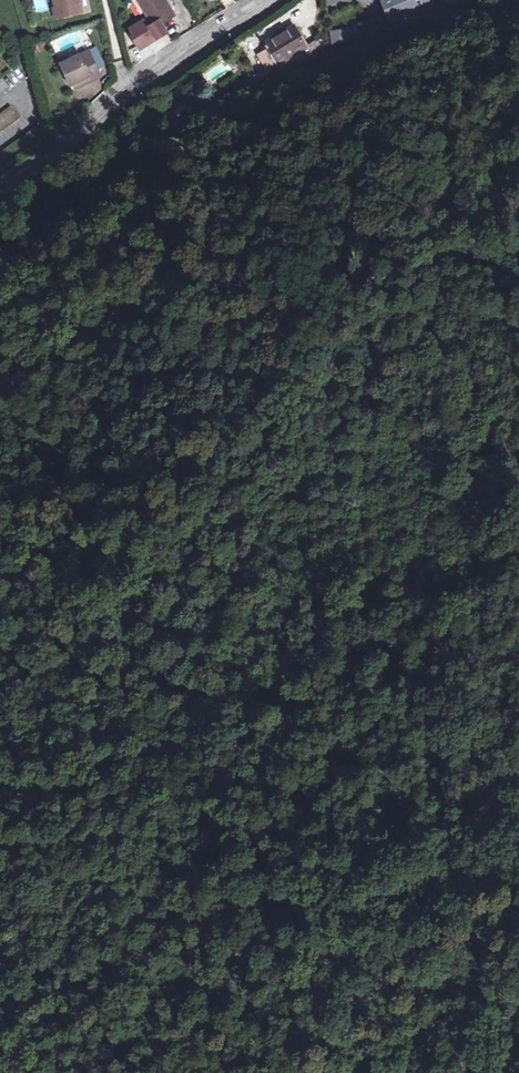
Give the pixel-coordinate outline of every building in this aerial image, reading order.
[(57,9),(62,7),(64,16),(82,12),(79,0),(55,0),(57,9)] [(149,17),(153,24),(155,27),(160,23),(174,15),(165,0),(138,0),(149,17)] [(433,0),(382,0),(391,19),(399,16),(404,28),(437,15),(432,2),(434,2),(433,0)] [(434,2),(432,2),(437,15),(445,12),(439,0),(433,0),(434,2)] [(62,7),(57,9),(55,9),(58,18),(64,16),(62,7)] [(399,16),(391,19),(396,32),(404,28),(399,16)] [(155,27),(153,24),(147,28),(142,21),(130,29),(134,35),(132,37),(138,47),(139,49),(147,44),(145,42),(143,38),(150,33),(152,32),(155,36),(156,38),(166,32),(160,23),(155,27)] [(284,74),(311,58),(305,48),(306,47),(295,27),(266,44),(277,64),(278,63),(284,74)] [(329,31),(332,46),(350,42),(348,28),(329,31)] [(150,33),(143,38),(145,42),(155,36),(152,32),(150,33)] [(96,66),(102,64),(95,46),(89,49),(96,66)] [(84,79),(87,83),(101,76),(89,51),(80,56),(80,55),(61,64),(71,85),(74,84),(84,79)] [(84,79),(74,84),(75,88),(87,83),(84,79)] [(0,114),(0,133),(21,119),(11,106),(0,114)]
